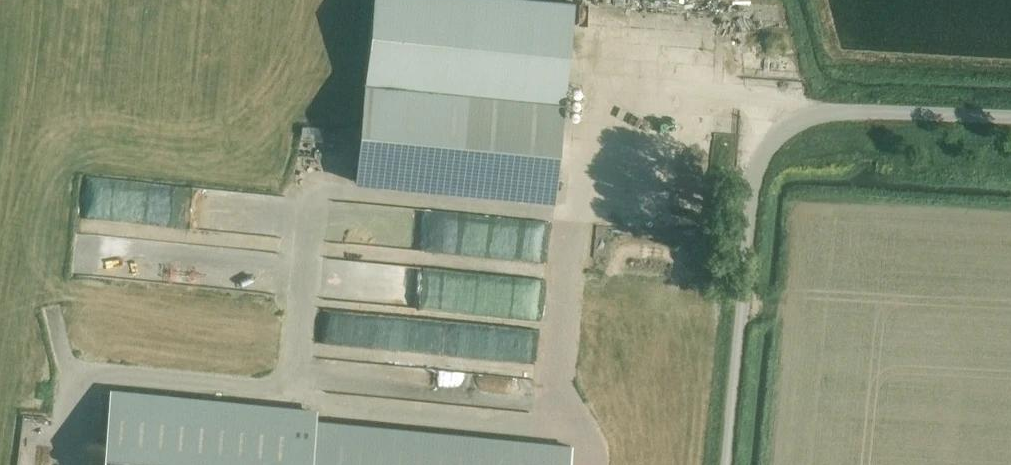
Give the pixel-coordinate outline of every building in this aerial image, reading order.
[(574,2),(554,0),(373,0),(355,182),(555,201),(574,2)] [(519,249),(518,258),(542,259),(542,251),(519,249)] [(531,276),(386,265),(382,309),(527,321),(531,276)] [(312,342),(525,363),(528,328),(316,307),(312,342)] [(526,382),(482,374),(477,401),(521,409),(526,382)] [(108,464),(569,464),(571,447),(313,421),(314,413),(115,394),(108,464)]
